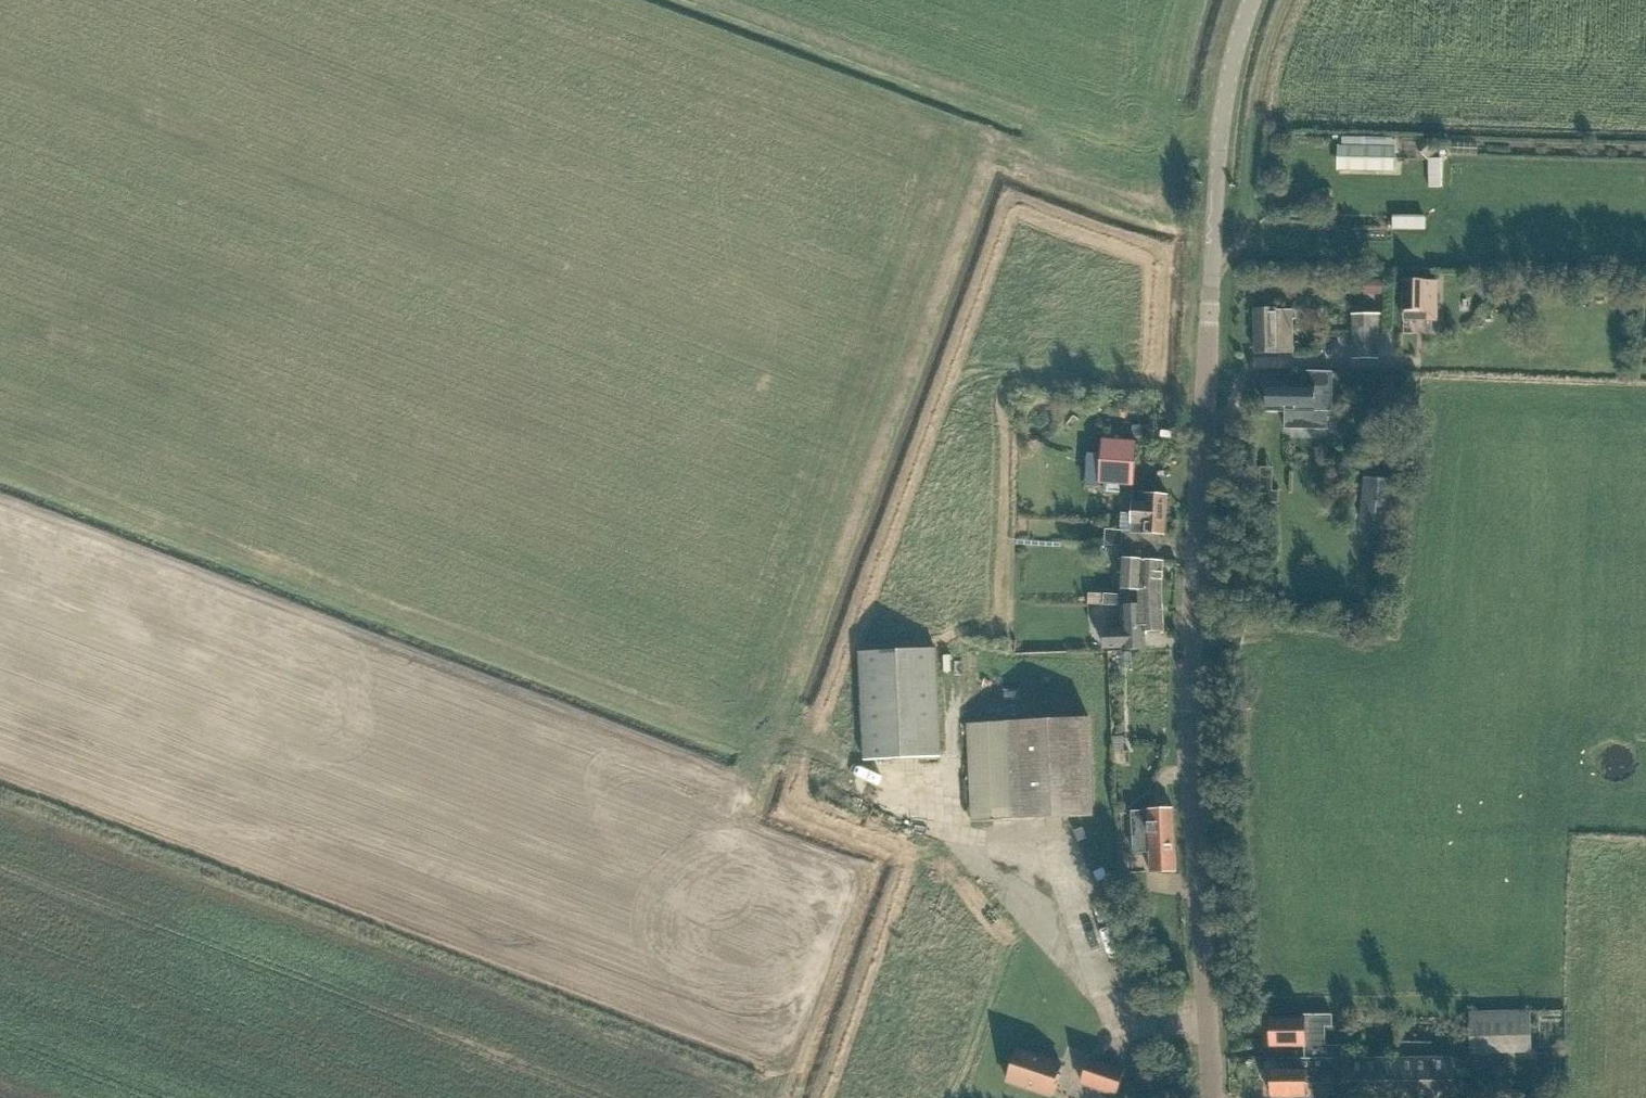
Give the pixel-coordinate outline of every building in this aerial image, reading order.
[(1342,145),(1340,170),(1377,171),(1377,169),(1391,170),(1393,146),(1361,145),(1361,139),(1349,138),(1349,145),(1342,145)] [(1417,148),(1428,159),(1438,150),(1427,139),(1417,148)] [(1441,158),(1431,158),(1431,178),(1441,177),(1441,158)] [(1404,217),(1394,217),(1394,229),(1404,229),(1404,217)] [(1384,279),(1364,279),(1364,294),(1384,294),(1384,279)] [(1404,279),(1403,318),(1436,319),(1437,280),(1404,279)] [(1277,309),(1255,310),(1256,353),(1278,352),(1294,351),(1293,310),(1277,310),(1277,309)] [(1383,314),(1353,314),(1353,358),(1380,358),(1380,328),(1383,328),(1383,314)] [(1265,397),(1265,403),(1267,407),(1267,410),(1286,411),(1286,428),(1327,429),(1328,391),(1333,391),(1333,372),(1304,371),(1303,386),(1268,385),(1268,394),(1265,397)] [(1102,439),(1099,482),(1134,485),(1137,441),(1122,440),(1102,439)] [(1365,478),(1359,530),(1388,533),(1393,481),(1365,478)] [(1261,490),(1260,502),(1280,502),(1280,491),(1261,490)] [(1106,531),(1105,544),(1122,544),(1122,549),(1160,550),(1160,534),(1166,534),(1167,495),(1133,493),(1132,532),(1106,531)] [(1105,593),(1104,605),(1121,605),(1141,605),(1142,593),(1163,594),(1164,564),(1159,564),(1160,550),(1122,549),(1122,558),(1119,558),(1119,572),(1121,572),(1121,594),(1105,593)] [(1122,628),(1103,628),(1104,648),(1123,647),(1123,649),(1147,648),(1146,631),(1164,630),(1163,594),(1142,593),(1141,605),(1121,605),(1122,628)] [(936,647),(860,651),(865,760),(941,756),(936,647)] [(1091,717),(969,724),(974,822),(1096,815),(1091,717)] [(1113,740),(1113,751),(1124,751),(1124,739),(1113,740)] [(1133,810),(1135,841),(1135,851),(1152,851),(1153,871),(1175,870),(1173,809),(1133,810)] [(1531,1009),(1470,1011),(1471,1054),(1532,1052),(1531,1009)] [(1304,1046),(1305,1057),(1345,1057),(1345,1044),(1324,1044),(1324,1023),(1332,1023),(1332,1015),(1304,1015),(1304,1019),(1271,1019),(1271,1031),(1269,1033),(1269,1040),(1271,1041),(1271,1046),(1304,1046)] [(1399,1056),(1432,1056),(1433,1041),(1399,1041),(1399,1056)] [(1019,1049),(1008,1081),(1051,1095),(1062,1063),(1019,1049)] [(1345,1057),(1305,1057),(1288,1057),(1288,1070),(1275,1070),(1275,1082),(1271,1082),(1271,1093),(1274,1093),(1274,1096),(1308,1096),(1308,1082),(1344,1083),(1344,1097),(1453,1097),(1454,1056),(1432,1056),(1399,1056),(1345,1057)] [(1091,1059),(1083,1083),(1116,1095),(1124,1070),(1091,1059)] [(1474,1088),(1474,1097),(1509,1097),(1510,1089),(1474,1088)]
